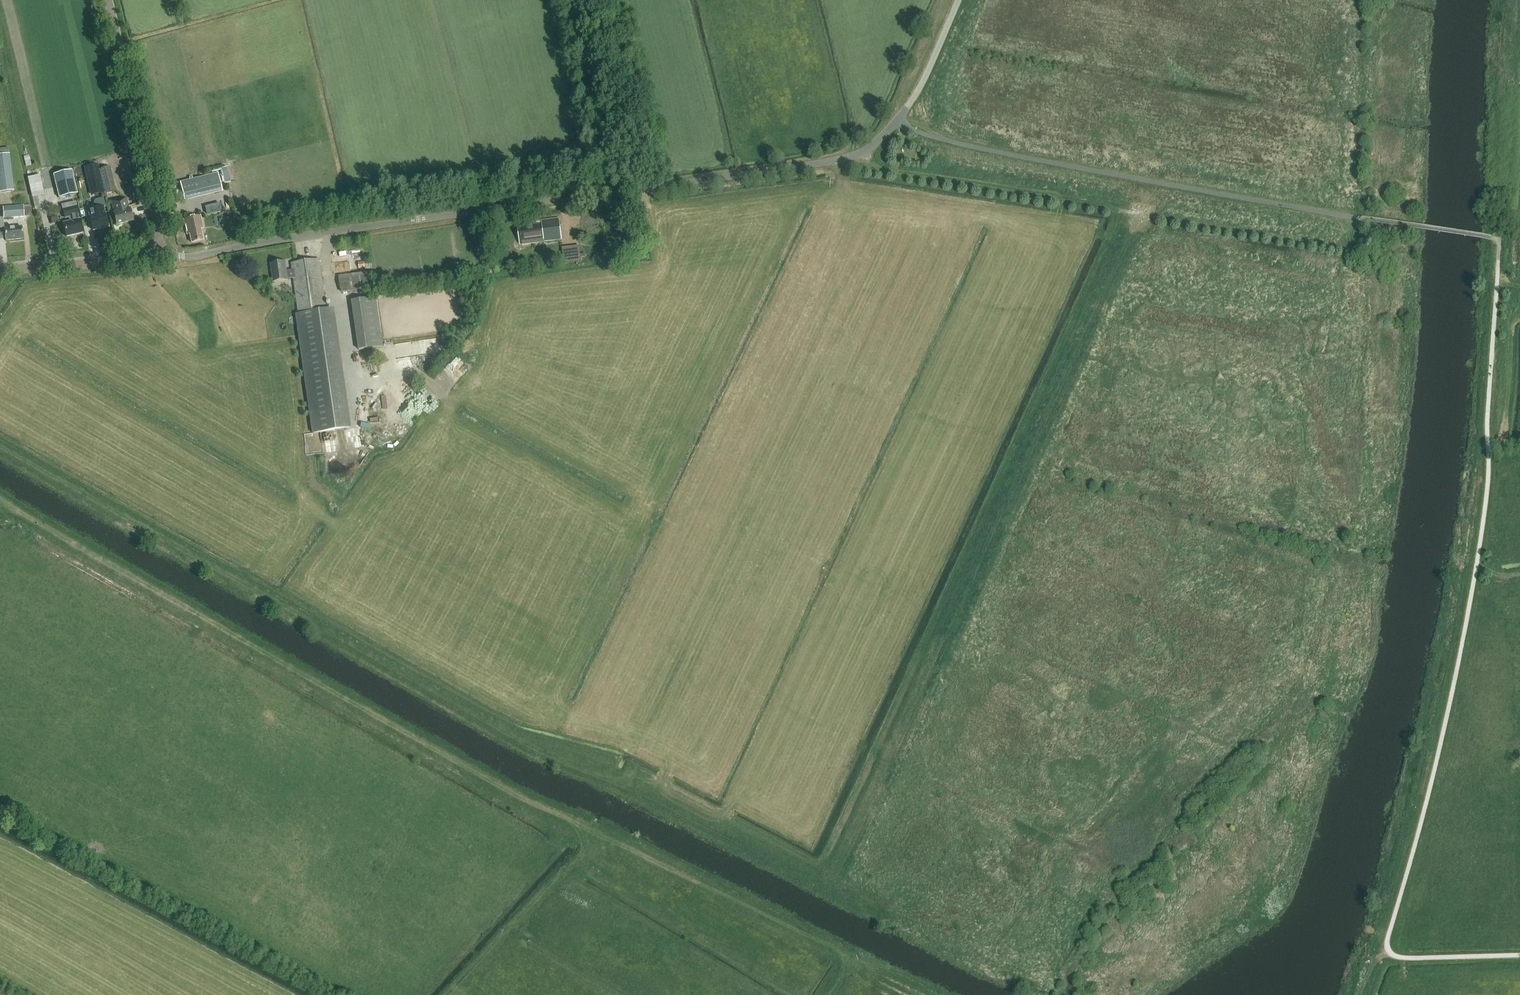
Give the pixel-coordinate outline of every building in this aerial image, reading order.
[(9,155),(0,156),(0,193),(14,191),(9,155)] [(101,185),(96,165),(86,167),(91,188),(101,185)] [(99,169),(105,193),(116,191),(110,167),(99,169)] [(53,174),(59,197),(77,193),(72,171),(71,170),(53,174)] [(222,191),(218,173),(179,182),(183,201),(222,191)] [(45,195),(40,175),(28,178),(32,198),(45,195)] [(129,210),(128,204),(126,198),(111,202),(114,213),(117,225),(133,221),(130,209),(129,210)] [(63,208),(66,219),(71,218),(72,222),(63,224),(66,237),(83,233),(79,220),(78,220),(77,216),(79,216),(76,205),(75,201),(62,204),(63,208)] [(221,211),(219,204),(205,207),(206,214),(221,211)] [(4,218),(24,217),(31,217),(30,205),(23,206),(3,207),(4,218)] [(108,227),(103,207),(88,210),(93,231),(108,227)] [(200,229),(203,228),(200,216),(184,220),(187,234),(189,234),(191,243),(203,240),(200,229)] [(558,219),(533,223),(534,226),(518,228),(520,244),(536,242),(537,243),(561,239),(558,219)] [(23,239),(21,227),(4,229),(4,230),(0,230),(0,229),(0,239),(6,238),(6,241),(23,239)] [(578,245),(561,247),(563,264),(581,261),(578,245)] [(299,314),(326,310),(319,259),(292,263),(293,272),(287,273),(286,262),(271,264),(274,282),(293,279),(299,314)] [(341,292),(373,288),(371,272),(339,276),(341,292)] [(376,297),(352,300),(359,350),(383,347),(376,297)] [(295,315),(312,434),(352,428),(334,309),(326,310),(299,314),(295,315)]
